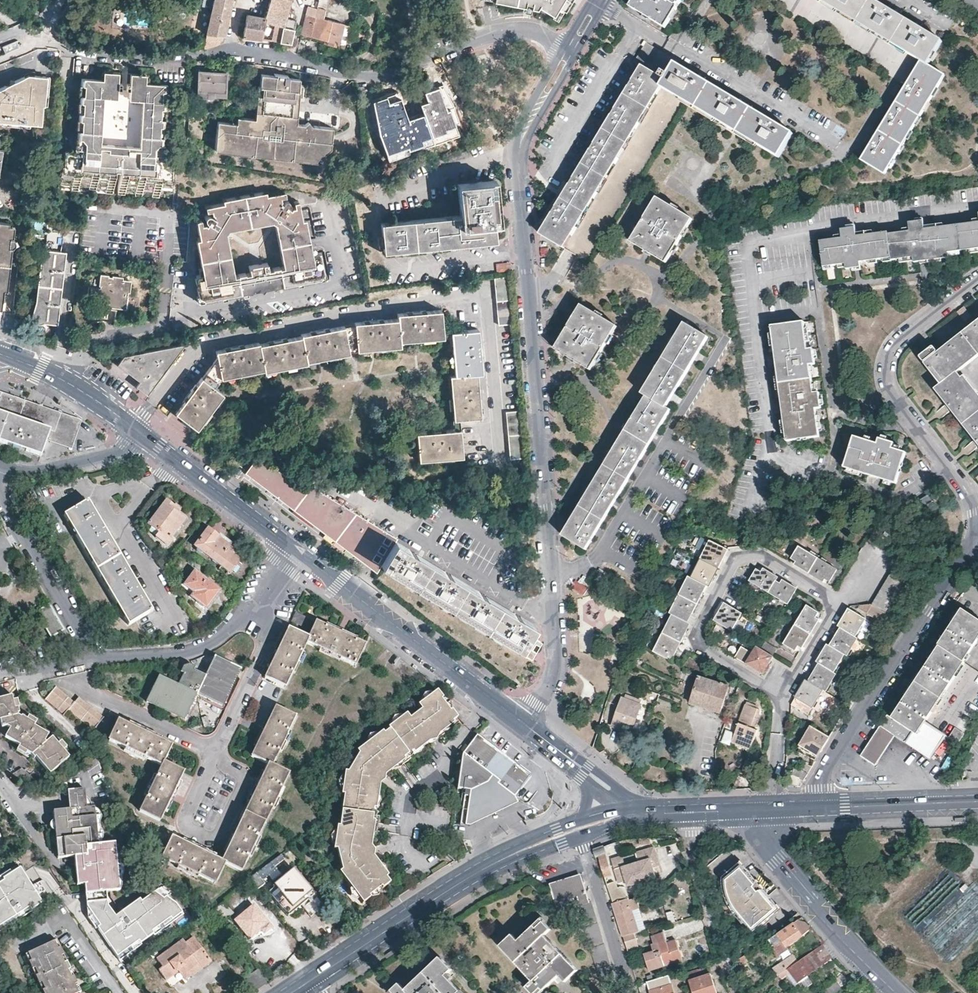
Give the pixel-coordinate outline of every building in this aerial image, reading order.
[(215,0),(203,0),(201,6),(213,9),(215,0)] [(213,9),(207,33),(222,34),(224,35),(232,0),(215,0),(213,9)] [(290,0),(269,0),(264,16),(266,17),(265,21),(274,23),(283,25),(285,17),(287,8),(290,0)] [(316,6),(308,5),(301,33),(325,40),(329,41),(329,44),(338,46),(344,23),(318,16),(319,9),(328,0),(318,0),(316,6)] [(490,2),(537,8),(553,18),(559,8),(566,11),(573,0),(490,0),(490,2)] [(630,6),(647,17),(655,22),(665,27),(681,0),(633,0),(630,6)] [(920,61),(928,65),(942,41),(921,29),(890,10),(873,0),(821,0),(920,61)] [(296,13),(291,9),(287,8),(285,17),(283,25),(279,41),(291,42),(295,20),(296,18),(296,13)] [(243,36),(262,39),(265,21),(266,17),(264,16),(248,14),(243,36)] [(279,41),(283,25),(274,23),(270,40),(271,40),(279,41)] [(222,34),(207,33),(204,48),(205,47),(207,47),(215,45),(217,44),(221,43),(222,34)] [(564,248),(661,87),(675,64),(677,61),(662,52),(646,42),(635,62),(642,67),(541,234),(564,248)] [(928,65),(920,61),(909,79),(906,85),(888,115),(870,144),(861,160),(885,174),(944,75),(928,65)] [(686,102),(778,158),(793,135),(775,124),(735,100),(691,73),(675,64),(661,87),(686,102)] [(212,95),(212,94),(212,90),(223,91),(225,91),(226,71),(199,69),(198,95),(212,95)] [(110,77),(111,72),(103,71),(102,80),(106,80),(110,77)] [(137,79),(138,74),(131,74),(130,84),(127,84),(126,90),(130,90),(129,100),(143,101),(138,146),(138,150),(131,149),(131,145),(125,145),(125,148),(112,147),(112,143),(105,143),(105,146),(99,146),(99,142),(103,98),(116,99),(117,89),(121,89),(121,83),(118,83),(118,73),(111,72),(110,77),(106,80),(102,80),(81,78),(79,102),(83,103),(87,107),(86,113),(78,112),(77,120),(81,120),(85,125),(85,130),(76,129),(76,137),(80,138),(84,142),(84,148),(80,148),(79,154),(63,152),(60,180),(66,180),(70,185),(70,187),(70,189),(77,190),(77,188),(78,182),(84,182),(87,187),(87,189),(87,191),(95,191),(95,189),(96,183),(102,183),(105,187),(105,190),(105,192),(112,193),(113,177),(118,177),(116,193),(123,194),(124,192),(124,190),(129,186),(134,187),(134,193),(134,195),(141,195),(141,193),(141,191),(146,188),(152,188),(151,194),(151,197),(159,197),(159,195),(159,193),(163,189),(170,190),(172,163),(154,161),(155,155),(153,155),(153,148),(158,145),(162,145),(163,137),(154,136),(155,131),(159,128),(163,128),(164,120),(156,120),(156,114),(160,111),(165,111),(166,103),(157,102),(158,96),(162,93),(167,93),(167,86),(146,84),(142,84),(137,79)] [(295,123),(300,78),(284,77),(284,74),(276,73),(276,76),(261,74),(256,119),(237,117),(236,123),(218,121),(215,150),(319,162),(320,156),(331,148),(333,127),(313,125),(313,130),(307,129),(304,124),(295,123)] [(45,76),(34,75),(30,75),(28,74),(26,75),(14,81),(14,86),(13,87),(10,86),(4,86),(0,88),(0,117),(2,118),(2,119),(11,120),(21,121),(29,122),(41,122),(43,102),(44,94),(44,85),(45,76)] [(146,75),(138,74),(137,79),(142,84),(146,84),(146,75)] [(397,89),(369,99),(377,120),(405,111),(397,89)] [(166,103),(167,93),(162,93),(158,96),(157,102),(166,103)] [(83,103),(79,102),(78,112),(86,113),(87,107),(83,103)] [(164,120),(165,111),(160,111),(156,114),(156,120),(164,120)] [(454,111),(416,123),(423,145),(461,132),(454,111)] [(77,120),(76,129),(85,130),(85,125),(81,120),(77,120)] [(311,125),(308,121),(304,124),(307,129),(313,130),(313,125),(311,125)] [(163,137),(163,128),(159,128),(155,131),(154,136),(163,137)] [(75,147),(80,148),(84,148),(84,142),(80,138),(76,137),(75,147)] [(161,156),(162,145),(158,145),(153,148),(153,155),(155,155),(161,156)] [(378,160),(376,145),(369,146),(372,161),(378,160)] [(493,180),(458,184),(460,216),(382,223),(384,250),(495,240),(494,224),(497,224),(493,180)] [(319,268),(324,267),(322,259),(321,260),(320,254),(321,254),(320,249),(318,249),(318,247),(311,248),(304,215),(303,215),(303,212),(300,213),(298,200),(315,196),(315,187),(289,184),(266,189),(265,186),(221,196),(222,198),(210,201),(211,209),(213,210),(212,211),(211,210),(210,210),(209,210),(208,210),(207,210),(206,210),(205,211),(205,212),(204,213),(204,214),(205,216),(205,217),(207,218),(206,220),(204,219),(197,220),(199,234),(198,234),(198,237),(196,237),(199,252),(203,251),(203,256),(200,256),(203,270),(196,272),(197,275),(195,276),(196,280),(198,280),(199,285),(198,286),(199,293),(203,292),(204,296),(214,295),(214,292),(216,292),(217,294),(221,293),(220,291),(228,289),(229,291),(256,286),(255,283),(268,280),(269,283),(295,277),(295,275),(303,274),(304,276),(308,275),(307,273),(310,272),(310,274),(320,273),(319,268)] [(693,219),(657,198),(631,242),(648,252),(667,263),(693,219)] [(854,264),(854,259),(859,258),(860,263),(890,259),(891,261),(913,258),(920,257),(919,252),(926,251),(927,262),(948,259),(948,253),(977,249),(977,223),(924,230),(923,221),(909,223),(910,232),(888,235),(888,233),(857,237),(856,229),(841,230),(842,239),(820,242),(824,268),(846,265),(847,270),(855,269),(854,264)] [(4,326),(6,312),(7,302),(4,302),(5,292),(2,291),(7,247),(10,248),(10,247),(12,247),(13,247),(13,246),(14,246),(14,245),(15,245),(15,244),(15,243),(15,242),(15,241),(14,241),(14,240),(13,239),(11,239),(10,238),(9,238),(10,226),(10,224),(0,223),(0,324),(4,326)] [(64,232),(48,230),(38,317),(59,320),(66,254),(61,254),(64,232)] [(2,291),(5,292),(8,292),(13,248),(10,248),(7,247),(2,291)] [(920,257),(913,258),(913,263),(924,262),(927,262),(926,251),(919,252),(920,257)] [(123,298),(128,299),(129,292),(131,292),(132,279),(123,278),(123,275),(113,274),(112,275),(109,274),(109,273),(101,272),(99,284),(100,285),(100,287),(99,287),(98,293),(103,294),(103,298),(102,298),(101,298),(101,299),(100,299),(100,300),(100,301),(100,302),(100,303),(101,303),(102,303),(103,303),(104,303),(105,303),(106,302),(106,301),(110,301),(110,305),(118,306),(119,301),(123,298)] [(510,276),(509,276),(495,277),(500,324),(514,323),(510,276)] [(127,307),(128,299),(123,298),(119,301),(118,306),(127,307)] [(616,327),(581,305),(556,349),(591,370),(602,351),(616,327)] [(355,322),(355,323),(358,350),(359,349),(359,348),(370,347),(370,348),(380,347),(380,346),(391,345),(392,347),(401,346),(401,340),(413,339),(413,340),(424,339),(424,338),(435,337),(436,338),(444,337),(443,332),(441,310),(426,311),(425,311),(406,312),(406,313),(397,313),(398,318),(383,320),(382,319),(363,321),(363,322),(355,322)] [(355,323),(345,325),(350,350),(358,350),(355,323)] [(647,396),(564,534),(587,549),(594,536),(595,534),(624,486),(642,456),(663,422),(671,410),(666,407),(681,383),(700,351),(708,337),(685,323),(642,393),(647,396)] [(779,356),(779,360),(785,360),(785,364),(780,365),(781,370),(779,370),(783,400),(785,399),(786,404),(791,404),(791,408),(786,409),(787,414),(785,415),(789,442),(822,438),(818,410),(823,410),(821,393),(815,394),(812,366),(817,365),(814,350),(809,351),(805,324),(773,328),(777,356),(779,356)] [(350,350),(345,325),(329,329),(328,328),(311,332),(310,333),(301,334),(301,336),(287,339),(286,338),(267,342),(267,343),(259,345),(258,343),(243,346),(242,345),(224,348),(224,349),(216,351),(217,358),(204,374),(202,376),(196,384),(195,384),(190,391),(193,392),(186,401),(185,400),(175,412),(179,415),(192,425),(198,429),(203,421),(202,421),(210,411),(211,412),(219,402),(218,400),(222,394),(224,395),(225,394),(215,387),(222,378),(223,379),(224,378),(223,377),(234,375),(235,375),(244,374),(243,373),(255,371),(255,372),(264,370),(264,372),(266,371),(266,370),(276,368),(276,369),(288,367),(288,366),(299,364),(299,365),(308,363),(308,359),(319,357),(319,358),(331,356),(330,355),(341,353),(342,354),(350,352),(350,350)] [(957,372),(977,356),(977,325),(939,355),(937,352),(937,350),(933,345),(926,351),(919,357),(923,362),(925,361),(927,364),(926,366),(940,384),(934,389),(949,407),(977,441),(977,398),(957,372)] [(479,328),(453,331),(453,336),(453,342),(452,342),(453,354),(454,354),(455,366),(454,366),(455,374),(450,374),(450,376),(451,376),(452,387),(451,387),(452,397),(453,398),(454,410),(453,410),(454,419),(460,418),(481,417),(480,400),(479,382),(478,381),(477,373),(483,372),(481,359),(482,358),(481,340),(480,340),(479,328)] [(124,355),(118,363),(125,369),(128,371),(129,369),(141,379),(136,385),(148,393),(186,343),(124,355)] [(46,441),(50,431),(54,433),(60,418),(48,414),(50,410),(43,407),(23,400),(19,399),(17,403),(1,397),(0,397),(0,442),(41,456),(46,441)] [(50,431),(46,441),(71,450),(81,421),(73,418),(50,410),(48,414),(60,418),(54,433),(50,431)] [(511,459),(526,458),(521,410),(506,411),(511,459)] [(461,428),(455,429),(446,429),(445,429),(427,430),(427,431),(417,432),(419,459),(421,458),(431,457),(431,458),(443,457),(444,456),(453,455),(454,456),(463,455),(461,428)] [(878,444),(855,437),(845,468),(897,485),(906,453),(893,449),(895,444),(880,439),(878,444)] [(369,562),(387,531),(311,485),(308,488),(260,459),(250,471),(271,487),(286,499),(303,511),(322,526),(332,534),(343,542),(353,550),(362,556),(369,562)] [(930,494),(929,492),(914,501),(916,502),(918,501),(922,507),(920,509),(921,510),(934,502),(934,500),(932,501),(928,495),(930,494)] [(152,611),(87,500),(63,514),(129,624),(152,611)] [(187,517),(166,501),(147,525),(158,533),(155,537),(165,545),(187,517)] [(226,550),(229,547),(229,546),(217,537),(218,536),(207,527),(194,546),(230,573),(239,560),(231,554),(226,550)] [(381,564),(394,541),(397,537),(387,531),(369,562),(371,563),(376,567),(379,569),(381,564)] [(417,555),(394,541),(381,564),(522,648),(521,650),(518,648),(517,650),(530,658),(531,657),(529,656),(538,641),(539,642),(540,640),(530,635),(535,625),(518,615),(483,594),(448,573),(417,555)] [(710,541),(700,560),(715,567),(718,569),(721,564),(722,560),(720,558),(725,549),(710,541)] [(796,561),(794,564),(801,568),(810,573),(818,558),(798,547),(792,559),(794,560),(796,561)] [(728,550),(725,549),(720,558),(722,560),(728,550)] [(837,569),(818,558),(810,573),(817,577),(823,581),(825,578),(828,580),(830,581),(837,569)] [(715,567),(700,560),(691,578),(707,586),(709,587),(712,582),(714,577),(711,576),(715,567)] [(908,574),(895,566),(891,573),(904,580),(908,574)] [(616,578),(601,568),(593,580),(609,589),(616,578)] [(749,581),(769,593),(776,581),(778,578),(770,573),(763,569),(761,572),(759,571),(757,569),(749,581)] [(220,590),(194,571),(184,585),(194,593),(190,597),(206,608),(220,590)] [(904,580),(891,573),(887,579),(900,587),(904,580)] [(691,578),(689,577),(679,595),(697,605),(702,595),(707,586),(691,578)] [(900,587),(887,579),(884,585),(896,593),(900,587)] [(787,604),(796,588),(787,583),(781,580),(779,583),(778,582),(776,581),(769,593),(787,604)] [(536,594),(537,586),(526,585),(525,593),(536,594)] [(880,592),(893,600),(896,593),(884,585),(880,592)] [(876,598),(889,606),(893,600),(880,592),(876,598)] [(389,600),(382,594),(379,597),(387,603),(389,600)] [(697,605),(679,595),(670,614),(684,621),(688,623),(693,613),(697,605)] [(872,604),(885,612),(889,606),(876,598),(872,604)] [(36,611),(50,636),(62,628),(49,604),(36,611)] [(740,613),(733,609),(724,604),(720,610),(714,621),(730,630),(740,613)] [(879,622),(885,612),(872,604),(860,605),(858,609),(879,622)] [(817,615),(818,613),(806,606),(795,625),(810,634),(818,620),(815,618),(817,615)] [(838,627),(855,637),(866,618),(849,609),(845,616),(838,627)] [(961,609),(937,645),(938,646),(935,650),(908,692),(891,718),(887,715),(884,719),(860,757),(875,766),(894,735),(930,759),(945,736),(958,744),(977,710),(977,671),(963,661),(977,638),(977,620),(961,609)] [(303,626),(307,618),(295,612),(291,621),(303,626)] [(668,624),(663,634),(681,643),(683,638),(686,633),(683,632),(680,631),(684,621),(670,614),(666,623),(668,624)] [(366,625),(358,620),(356,623),(363,628),(366,625)] [(285,686),(295,666),(298,667),(301,660),(299,659),(306,641),(355,664),(364,645),(344,635),(335,631),(315,621),(308,638),(287,628),(265,676),(285,686)] [(726,630),(716,624),(711,633),(721,638),(726,630)] [(810,634),(795,625),(784,644),(795,651),(796,649),(798,646),(801,648),(810,634)] [(846,656),(857,638),(855,637),(838,627),(836,630),(834,633),(836,635),(830,646),(844,654),(846,656)] [(663,634),(654,652),(672,661),(678,647),(681,643),(663,634)] [(779,650),(766,641),(761,649),(773,656),(775,657),(779,650)] [(819,664),(833,673),(844,654),(830,646),(827,644),(822,652),(816,662),(819,664)] [(762,674),(773,656),(761,649),(761,648),(757,646),(752,653),(746,664),(762,674)] [(752,653),(743,647),(736,657),(746,664),(752,653)] [(222,706),(240,669),(214,656),(205,676),(194,670),(195,667),(189,664),(183,666),(180,673),(183,674),(177,685),(159,676),(147,701),(185,719),(191,705),(193,706),(197,698),(208,703),(209,700),(222,706)] [(808,682),(822,690),(825,692),(836,674),(833,673),(819,664),(814,672),(808,682)] [(690,704),(720,714),(729,687),(724,685),(724,684),(722,683),(721,684),(699,677),(690,704)] [(795,697),(812,707),(822,690),(808,682),(806,680),(800,688),(795,697)] [(54,686),(44,697),(63,713),(67,708),(73,701),(54,686)] [(391,881),(376,861),(370,839),(376,787),(387,771),(457,719),(451,711),(450,712),(441,700),(442,699),(437,690),(417,704),(421,709),(409,717),(406,713),(388,727),(389,729),(382,734),(381,732),(357,750),(359,753),(348,771),(344,771),(341,794),(343,795),(339,823),(337,823),(334,846),(337,846),(343,868),(340,871),(364,903),(372,896),(371,895),(383,886),(384,888),(391,881)] [(73,701),(67,708),(91,729),(101,716),(78,695),(73,701)] [(612,725),(632,733),(641,704),(635,702),(636,698),(627,695),(626,699),(622,697),(612,725)] [(3,736),(21,747),(20,748),(30,754),(33,757),(35,756),(49,772),(68,756),(65,752),(66,751),(63,747),(62,748),(51,736),(45,741),(44,740),(48,733),(46,731),(44,733),(32,725),(32,723),(27,720),(27,719),(22,716),(20,719),(17,716),(17,715),(18,714),(17,709),(14,709),(13,702),(15,701),(14,696),(0,699),(0,722),(0,723),(1,727),(5,726),(9,728),(3,736)] [(792,705),(791,707),(806,716),(812,707),(795,697),(792,705)] [(760,709),(756,708),(757,705),(746,701),(735,733),(726,731),(722,742),(731,745),(732,742),(751,749),(756,735),(758,730),(754,729),(758,718),(760,709)] [(277,795),(288,772),(272,765),(282,744),(285,745),(288,738),(286,737),(295,715),(274,705),(251,755),(267,763),(222,860),(172,836),(162,857),(185,867),(183,871),(191,874),(192,871),(216,882),(225,862),(242,870),(252,848),(255,850),(257,845),(254,844),(275,800),(277,801),(280,796),(277,795)] [(210,724),(207,715),(202,717),(204,726),(210,724)] [(183,771),(163,762),(171,745),(118,720),(109,740),(132,751),(130,753),(138,757),(139,754),(160,764),(152,782),(149,781),(146,788),(149,789),(139,810),(159,820),(183,771)] [(3,736),(9,728),(5,726),(1,727),(0,723),(0,733),(0,734),(3,736)] [(800,779),(803,781),(816,760),(829,738),(810,726),(804,737),(797,748),(799,749),(797,752),(788,783),(796,786),(800,779)] [(462,754),(457,790),(464,791),(461,817),(469,818),(492,807),(515,797),(530,777),(490,746),(476,735),(462,754)] [(755,763),(746,759),(742,773),(750,776),(755,763)] [(87,795),(86,787),(69,789),(71,808),(88,806),(87,795)] [(96,807),(96,805),(93,806),(88,806),(71,808),(55,810),(56,820),(57,830),(58,848),(71,846),(72,855),(76,855),(78,874),(85,873),(86,883),(87,892),(107,890),(118,888),(116,879),(120,879),(118,861),(115,861),(114,852),(118,852),(116,841),(101,843),(100,843),(96,807)] [(31,845),(22,851),(26,857),(36,852),(31,845)] [(72,855),(71,846),(58,848),(59,857),(72,855)] [(653,848),(648,849),(650,855),(656,875),(661,873),(653,848)] [(650,855),(648,849),(638,853),(639,857),(636,858),(637,862),(616,869),(621,883),(626,881),(629,886),(656,877),(656,875),(650,855)] [(118,888),(121,888),(123,884),(123,881),(123,878),(123,877),(124,875),(124,873),(125,871),(125,869),(124,867),(123,864),(122,863),(122,862),(121,861),(121,857),(120,854),(119,852),(118,852),(114,852),(115,861),(118,861),(120,879),(116,879),(118,888)] [(285,859),(282,855),(270,863),(274,868),(285,859)] [(599,861),(604,877),(613,874),(607,858),(599,861)] [(779,907),(740,861),(727,872),(726,877),(726,884),(727,897),(732,910),(735,915),(750,932),(758,925),(779,907)] [(42,901),(43,904),(44,905),(57,897),(48,882),(44,881),(37,885),(28,871),(25,866),(13,874),(0,882),(0,928),(42,901)] [(44,881),(35,867),(28,871),(37,885),(44,881)] [(247,881),(256,890),(265,883),(263,880),(270,874),(264,868),(247,881)] [(286,913),(313,891),(294,868),(274,885),(276,887),(269,892),(286,913)] [(13,874),(11,869),(0,876),(0,882),(13,874)] [(86,883),(85,873),(78,874),(79,884),(86,883)] [(616,986),(604,946),(591,901),(589,902),(581,878),(550,888),(558,912),(576,906),(582,923),(591,950),(603,990),(616,986)] [(176,924),(187,917),(188,918),(191,915),(171,887),(156,883),(121,909),(112,915),(110,913),(100,899),(97,898),(93,899),(90,901),(88,905),(88,912),(97,925),(101,923),(107,932),(104,934),(120,958),(142,943),(144,945),(157,936),(155,933),(174,921),(176,924)] [(629,896),(621,887),(618,887),(617,885),(608,888),(612,900),(614,906),(620,925),(623,937),(635,934),(639,933),(640,932),(634,912),(640,909),(641,909),(638,898),(630,901),(629,899),(628,899),(627,898),(629,896)] [(110,913),(107,890),(87,892),(88,905),(90,901),(93,899),(97,898),(100,899),(110,913)] [(34,912),(33,911),(43,904),(42,901),(0,928),(0,933),(34,912)] [(272,926),(253,904),(234,919),(250,938),(261,929),(265,933),(272,926)] [(112,915),(121,909),(119,906),(110,913),(112,915)] [(647,930),(640,909),(634,912),(640,932),(647,930)] [(666,911),(668,922),(674,920),(672,910),(666,911)] [(97,925),(88,912),(88,916),(97,927),(98,926),(97,925)] [(659,913),(648,916),(650,923),(661,919),(659,913)] [(809,924),(803,917),(770,939),(774,946),(777,944),(775,939),(780,936),(787,947),(803,936),(813,929),(809,924)] [(562,952),(545,934),(551,928),(543,918),(518,941),(512,935),(501,946),(519,966),(520,967),(532,980),(526,986),(532,992),(538,992),(558,974),(564,980),(577,969),(562,952)] [(158,937),(176,924),(174,921),(155,933),(157,936),(158,937)] [(107,932),(101,923),(97,925),(98,926),(104,934),(107,932)] [(823,940),(815,931),(803,939),(810,949),(823,940)] [(683,960),(676,940),(668,943),(664,932),(652,936),(655,945),(653,946),(654,951),(645,955),(650,971),(666,966),(666,965),(683,960)] [(626,947),(628,952),(639,948),(635,934),(623,937),(626,947)] [(213,960),(195,935),(186,941),(184,938),(157,957),(164,966),(160,969),(168,980),(181,971),(187,979),(213,960)] [(787,947),(780,936),(775,939),(777,944),(774,946),(780,955),(789,950),(787,947)] [(54,940),(29,952),(47,992),(79,992),(54,940)] [(123,961),(144,946),(144,945),(142,943),(120,958),(123,961)] [(795,963),(779,974),(782,978),(790,973),(796,982),(832,957),(823,944),(795,963)] [(773,968),(777,975),(779,974),(795,963),(790,956),(773,968)] [(447,975),(452,969),(440,957),(407,989),(400,983),(390,992),(464,992),(447,975)] [(711,974),(709,974),(707,967),(687,974),(687,975),(693,992),(718,992),(711,974)] [(260,970),(246,975),(251,989),(265,984),(260,970)] [(841,991),(854,982),(842,973),(834,980),(835,983),(824,990),(826,992),(838,992),(841,991)] [(668,974),(647,981),(651,992),(674,992),(668,974)]
